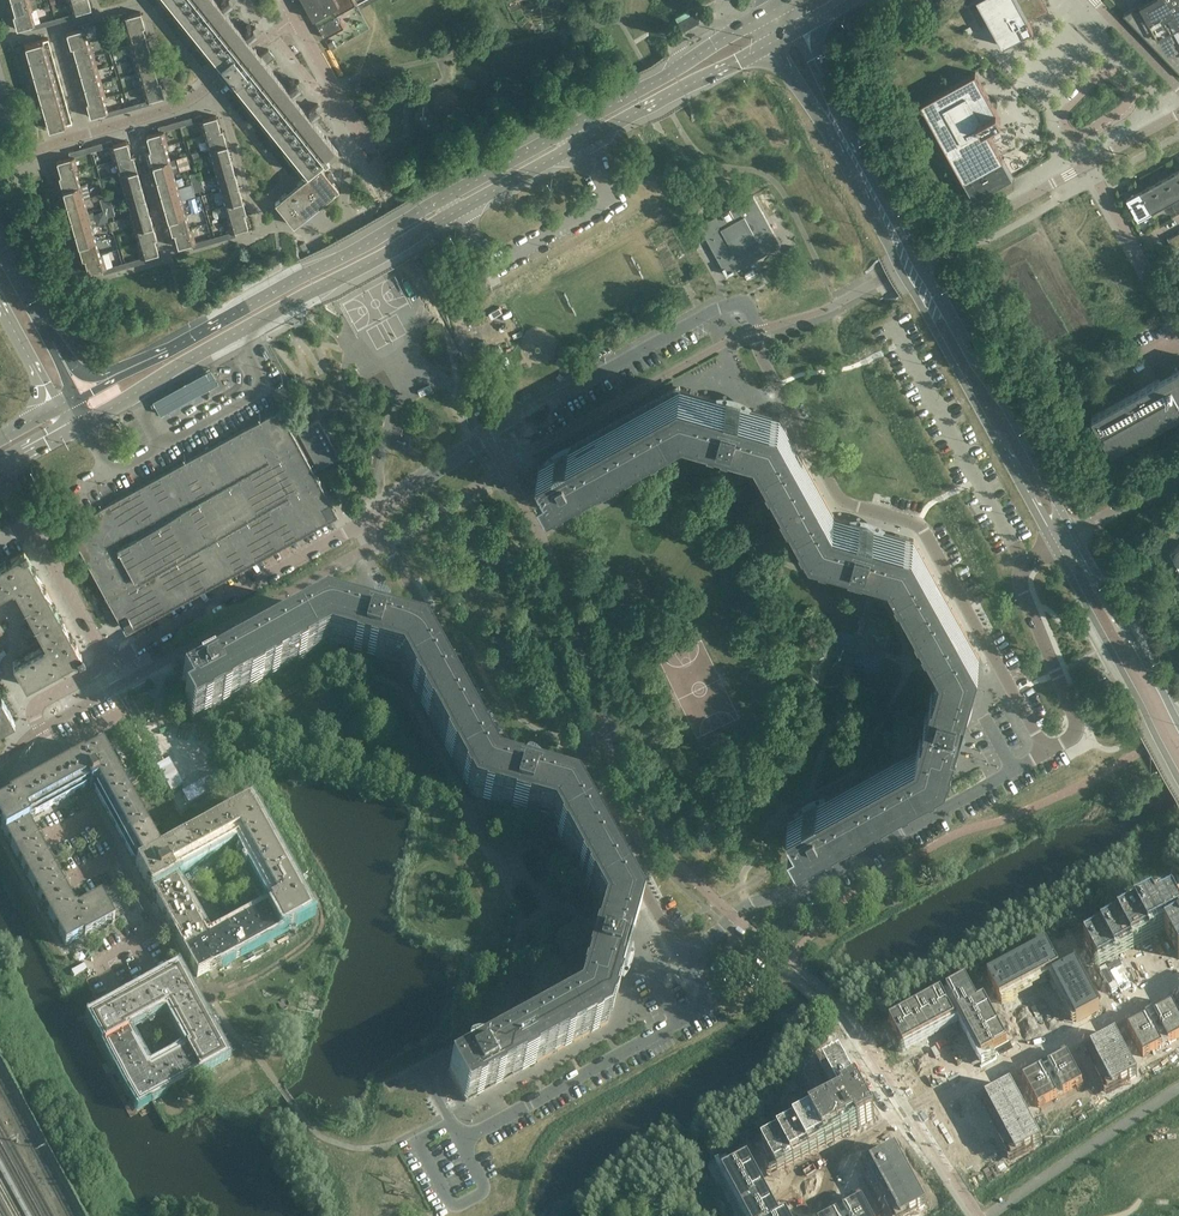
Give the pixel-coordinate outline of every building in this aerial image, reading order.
[(30,0),(13,0),(11,1),(15,14),(30,10),(33,9),(30,0)] [(89,0),(69,0),(73,13),(78,12),(91,8),(89,0)] [(261,55),(257,51),(248,40),(259,31),(255,26),(244,35),(224,9),(235,1),(234,0),(225,0),(220,5),(216,0),(167,0),(168,1),(167,2),(169,4),(170,3),(173,7),(171,8),(174,10),(175,9),(190,28),(189,29),(191,32),(192,31),(195,34),(194,35),(196,38),(197,37),(212,55),(211,56),(213,59),(214,58),(228,75),(238,88),(237,89),(239,92),(240,91),(256,109),(254,110),(256,113),(258,112),(261,115),(259,116),(261,119),(263,118),(277,136),(276,137),(278,140),(280,139),(282,142),(281,143),(282,145),(283,146),(284,145),(299,163),(298,164),(300,167),(301,166),(307,172),(323,159),(325,161),(338,151),(311,117),(322,108),(318,104),(307,112),(292,94),(303,85),(299,80),(288,89),(268,65),(267,63),(261,55)] [(325,38),(344,27),(337,15),(356,4),(354,0),(304,0),(325,38)] [(989,23),(1002,46),(1033,29),(1028,20),(1043,12),(1047,9),(1042,0),(973,0),(966,3),(980,28),(989,23)] [(1123,14),(1178,72),(1178,0),(1148,0),(1123,14)] [(34,24),(30,10),(15,14),(13,15),(17,29),(30,26),(34,24)] [(79,29),(84,28),(123,17),(127,15),(126,11),(78,25),(79,29)] [(31,30),(79,16),(78,12),(73,13),(34,24),(30,26),(31,30)] [(145,26),(141,14),(140,12),(127,15),(123,17),(127,31),(142,27),(145,26)] [(692,22),(698,18),(696,13),(683,20),(686,25),(692,22)] [(146,40),(142,27),(127,31),(125,32),(129,45),(146,40)] [(72,47),(88,42),(84,28),(79,29),(66,33),(70,47),(72,47)] [(52,52),(48,38),(25,45),(29,59),(52,52)] [(150,54),(146,40),(129,45),(132,59),(150,54)] [(94,55),(90,41),(88,42),(72,47),(76,60),(94,55)] [(274,56),(268,49),(261,55),(267,63),(274,56)] [(56,66),(52,52),(29,59),(33,73),(56,66)] [(154,68),(150,54),(132,59),(136,73),(154,68)] [(98,69),(94,55),(76,60),(80,74),(98,69)] [(60,80),(56,66),(33,73),(37,87),(60,80)] [(158,82),(154,68),(136,73),(140,87),(142,86),(158,82)] [(102,83),(98,69),(80,74),(84,88),(102,83)] [(921,102),(974,198),(1013,176),(986,127),(1001,119),(975,72),(921,102)] [(64,94),(60,80),(37,87),(41,100),(64,94)] [(164,96),(160,81),(158,82),(142,86),(146,101),(151,99),(164,96)] [(106,97),(102,83),(84,88),(88,102),(104,97),(106,97)] [(68,108),(64,94),(41,100),(44,114),(68,108)] [(108,112),(104,97),(88,102),(86,102),(90,117),(103,113),(108,112)] [(104,117),(152,104),(151,99),(146,101),(108,112),(103,113),(104,117)] [(72,122),(68,108),(44,114),(49,129),(72,122)] [(159,132),(164,131),(198,121),(203,119),(201,114),(158,127),(159,132)] [(220,130),(217,118),(216,116),(203,119),(198,121),(203,135),(205,135),(205,134),(220,130)] [(226,143),(222,129),(220,130),(205,134),(205,135),(208,148),(226,143)] [(164,131),(159,132),(146,136),(150,149),(150,150),(166,145),(166,146),(168,145),(164,131)] [(74,156),(109,146),(113,145),(112,140),(68,152),(70,157),(74,156)] [(127,141),(113,145),(109,146),(113,161),(115,160),(131,155),(127,141)] [(230,157),(226,143),(208,148),(212,162),(230,157)] [(170,159),(166,146),(166,145),(150,150),(150,149),(148,150),(152,164),(170,159)] [(137,168),(133,155),(131,155),(115,160),(119,173),(137,168)] [(74,156),(70,157),(56,161),(61,175),(76,171),(78,170),(74,156)] [(234,171),(230,157),(212,162),(216,176),(234,171)] [(174,173),(170,159),(152,164),(156,178),(174,173)] [(338,188),(331,179),(333,177),(333,176),(333,175),(333,174),(332,173),(331,173),(330,173),(329,173),(327,175),(320,165),(303,179),(296,184),(315,207),(333,193),(338,188)] [(141,182),(137,168),(119,173),(123,187),(141,182)] [(1169,175),(1165,177),(1176,198),(1178,197),(1178,173),(1177,170),(1169,175)] [(80,184),(76,171),(61,175),(58,176),(62,189),(80,184)] [(204,189),(202,180),(199,171),(189,174),(194,192),(204,189)] [(238,185),(234,171),(216,176),(220,190),(238,185)] [(178,187),(174,173),(156,178),(160,192),(178,187)] [(1165,177),(1156,182),(1152,184),(1164,205),(1176,198),(1165,177)] [(145,196),(141,182),(123,187),(127,201),(145,196)] [(84,198),(80,184),(62,189),(66,203),(84,198)] [(315,207),(296,184),(294,186),(280,197),(280,198),(274,202),(282,211),(287,211),(286,215),(285,216),(293,225),(298,221),(299,221),(312,210),(315,207)] [(1152,184),(1144,189),(1140,191),(1151,212),(1164,205),(1152,184)] [(242,199),(238,185),(220,190),(224,204),(242,199)] [(182,201),(178,187),(160,192),(164,206),(182,201)] [(1131,196),(1127,198),(1138,219),(1151,212),(1140,191),(1131,196)] [(781,245),(753,195),(730,208),(723,212),(699,225),(727,275),(781,245)] [(105,217),(115,215),(110,196),(100,199),(105,217)] [(149,210),(145,196),(127,201),(131,215),(149,210)] [(88,212),(84,198),(66,203),(70,217),(88,212)] [(246,213),(242,199),(224,204),(228,217),(244,213),(246,213)] [(186,215),(182,201),(164,206),(168,220),(186,215)] [(153,224),(149,210),(131,215),(135,229),(153,224)] [(92,226),(88,212),(70,217),(74,231),(92,226)] [(248,227),(244,213),(228,217),(226,217),(230,232),(235,231),(248,227)] [(189,228),(186,215),(168,220),(172,234),(174,233),(189,228)] [(156,238),(153,224),(135,229),(139,243),(154,238),(156,238)] [(96,240),(92,226),(74,231),(78,245),(96,240)] [(196,242),(191,227),(189,228),(174,233),(178,247),(191,243),(196,242)] [(193,248),(236,236),(235,231),(230,232),(196,242),(191,243),(193,248)] [(107,239),(110,246),(117,244),(114,236),(107,239)] [(1173,236),(1168,239),(1168,237),(1167,238),(1173,248),(1174,251),(1178,248),(1178,246),(1173,236)] [(158,253),(154,238),(139,243),(137,243),(141,258),(145,257),(158,253)] [(84,258),(100,254),(96,240),(78,245),(82,259),(84,258)] [(106,268),(102,253),(100,254),(84,258),(88,273),(102,269),(106,268)] [(103,274),(146,262),(145,257),(141,258),(106,268),(102,269),(103,274)] [(1178,414),(1178,368),(1092,416),(1111,451),(1178,414)] [(160,414),(218,383),(214,376),(211,369),(153,401),(157,408),(160,414)] [(428,383),(416,389),(420,398),(432,392),(428,383)] [(895,534),(891,532),(886,531),(860,523),(835,516),(780,417),(717,399),(714,398),(680,388),(566,447),(566,451),(547,462),(538,467),(547,482),(540,485),(550,502),(550,501),(684,426),(699,430),(698,432),(706,434),(724,439),(724,438),(756,447),(811,546),(874,564),(881,566),(887,568),(890,569),(942,662),(941,664),(939,671),(937,677),(917,747),(806,808),(787,818),(796,833),(790,837),(799,853),(947,771),(964,713),(971,685),(973,680),(979,657),(914,539),(895,534)] [(305,410),(300,402),(299,400),(293,403),(299,414),(305,410)] [(319,524),(330,517),(330,518),(337,514),(318,479),(319,479),(313,469),(317,467),(318,467),(339,455),(318,418),(297,430),(293,433),(280,409),(99,509),(68,526),(106,596),(107,596),(126,630),(132,626),(144,620),(316,526),(319,524)] [(1178,545),(1177,545),(1175,545),(1174,545),(1173,546),(1172,546),(1171,547),(1170,548),(1170,549),(1169,551),(1169,552),(1170,553),(1170,554),(1171,555),(1172,556),(1172,557),(1173,557),(1175,558),(1178,566),(1178,545)] [(24,550),(0,564),(0,594),(12,588),(13,589),(14,588),(21,600),(44,587),(24,550)] [(61,618),(44,587),(21,600),(28,612),(24,614),(28,620),(31,619),(38,631),(61,618)] [(496,768),(423,636),(384,625),(378,620),(370,621),(357,617),(352,616),(323,608),(323,603),(181,682),(181,681),(179,682),(190,701),(183,704),(193,721),(194,720),(193,720),(328,645),(342,650),(342,651),(345,652),(367,659),(367,657),(400,666),(473,798),(526,814),(536,780),(535,780),(533,778),(531,776),(529,775),(526,774),(524,774),(523,774),(521,776),(496,768)] [(82,655),(61,618),(38,631),(44,643),(43,643),(44,645),(13,662),(26,686),(82,655)] [(14,720),(1,697),(0,698),(0,728),(14,720)] [(123,787),(102,749),(84,759),(83,757),(65,767),(40,781),(54,806),(80,792),(90,786),(91,788),(92,787),(99,800),(123,787)] [(607,1023),(619,985),(623,970),(626,971),(630,956),(627,956),(633,934),(640,909),(575,791),(552,785),(536,780),(526,814),(536,816),(536,817),(537,817),(542,819),(548,821),(548,820),(551,821),(603,914),(602,916),(601,916),(599,924),(597,929),(598,929),(578,999),(511,1036),(478,1054),(475,1054),(473,1054),(470,1055),(467,1056),(466,1058),(465,1059),(465,1061),(448,1070),(465,1102),(607,1023)] [(54,806),(40,781),(17,794),(31,819),(54,806)] [(139,817),(123,787),(99,800),(116,830),(139,817)] [(29,820),(31,819),(17,794),(8,798),(9,800),(0,805),(0,827),(12,848),(35,835),(28,822),(30,821),(29,820)] [(271,849),(257,823),(247,805),(210,825),(223,848),(235,842),(236,844),(238,843),(248,861),(271,849)] [(159,853),(139,817),(116,830),(136,866),(159,853)] [(223,848),(210,825),(180,842),(193,865),(205,858),(207,862),(213,858),(211,855),(223,848)] [(52,865),(45,853),(48,851),(45,845),(42,847),(35,835),(12,848),(28,878),(52,865)] [(176,884),(173,879),(173,878),(175,877),(174,875),(193,865),(180,842),(159,853),(136,866),(152,896),(156,902),(172,932),(196,919),(190,908),(193,906),(190,900),(186,902),(176,884)] [(288,879),(271,849),(248,861),(255,873),(251,875),(255,881),(258,880),(265,892),(288,879)] [(68,895),(62,883),(65,882),(62,875),(58,877),(52,865),(28,878),(45,908),(68,895)] [(308,916),(295,891),(288,879),(265,892),(271,904),(269,905),(270,906),(252,917),(264,940),(308,916)] [(115,920),(107,906),(101,895),(78,908),(77,906),(75,907),(68,895),(45,908),(65,945),(84,935),(85,937),(115,920)] [(1084,939),(1098,965),(1163,929),(1178,959),(1178,911),(1173,899),(1156,909),(1152,902),(1084,939)] [(264,940),(252,917),(240,923),(238,920),(232,923),(233,927),(221,933),(234,957),(264,940)] [(234,957),(221,933),(209,940),(208,938),(207,939),(196,919),(172,932),(197,977),(234,957)] [(1047,947),(988,978),(1001,1002),(1060,970),(1047,947)] [(1078,968),(1055,980),(1077,1022),(1100,1010),(1078,968)] [(134,1025),(165,1008),(166,1010),(168,1009),(178,1027),(201,1014),(177,971),(121,1001),(90,1019),(114,1062),(138,1049),(128,1031),(129,1030),(128,1028),(134,1025)] [(966,982),(947,992),(982,1058),(1008,1044),(985,1001),(978,1004),(966,982)] [(942,995),(890,1023),(904,1048),(955,1021),(942,995)] [(1129,1028),(1144,1056),(1178,1038),(1178,1015),(1173,1004),(1129,1028)] [(225,1058),(201,1015),(201,1014),(178,1027),(188,1046),(186,1047),(187,1048),(169,1058),(181,1082),(225,1058)] [(1116,1035),(1086,1051),(1108,1092),(1138,1076),(1116,1035)] [(181,1082),(169,1058),(150,1068),(149,1067),(148,1068),(138,1049),(114,1062),(138,1106),(181,1082)] [(1068,1055),(1024,1079),(1039,1107),(1084,1083),(1068,1055)] [(842,1100),(762,1143),(776,1169),(856,1126),(859,1130),(876,1121),(840,1056),(823,1065),(842,1100)] [(1011,1085),(981,1101),(1012,1159),(1042,1143),(1011,1085)] [(976,1110),(957,1120),(972,1149),(991,1139),(976,1110)] [(866,1165),(894,1215),(908,1215),(927,1206),(896,1149),(866,1165)] [(723,1172),(742,1207),(747,1215),(780,1215),(748,1158),(723,1172)] [(830,1215),(872,1215),(863,1198),(830,1215)]
